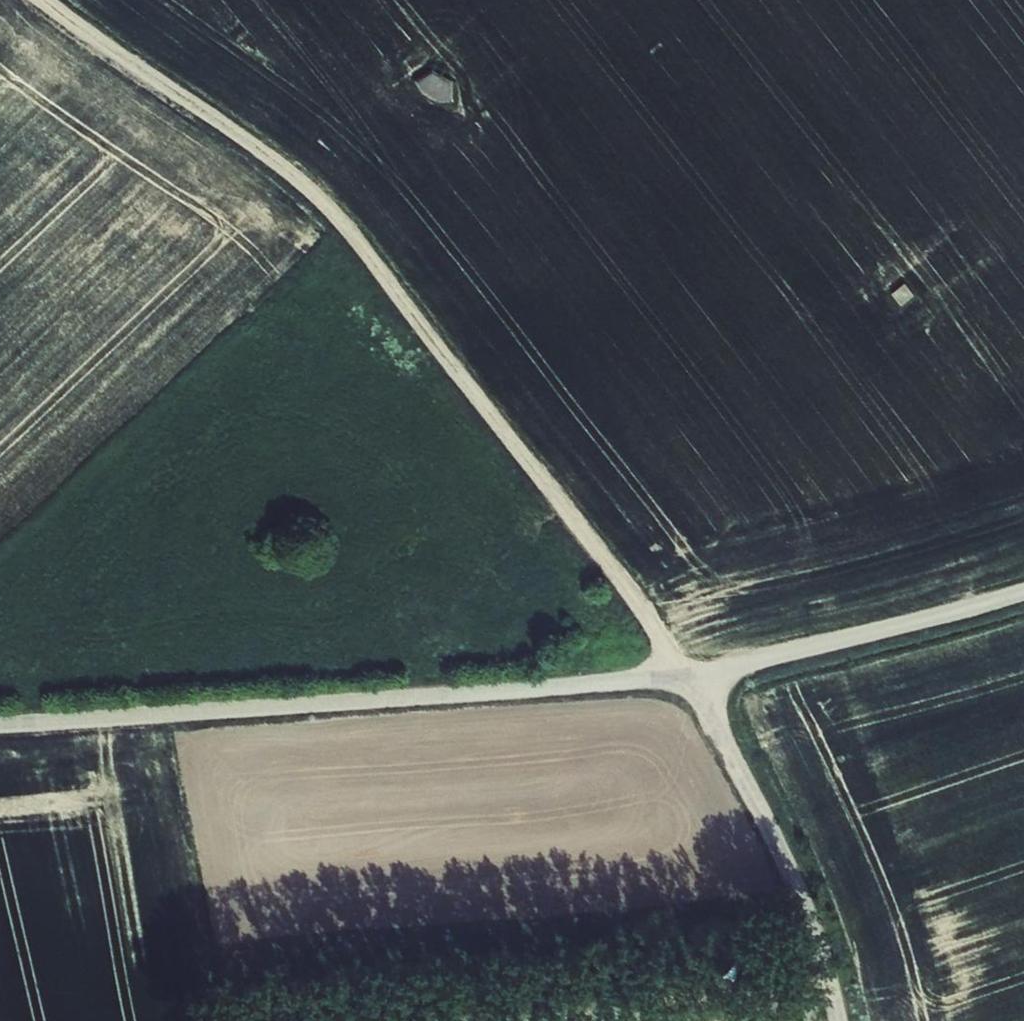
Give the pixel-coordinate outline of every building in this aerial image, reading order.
[(439,104),(454,104),(453,91),(453,83),(433,71),(427,76),(416,83),(423,96),(431,100),(439,104)] [(914,300),(904,287),(891,297),(901,310),(914,300)]
